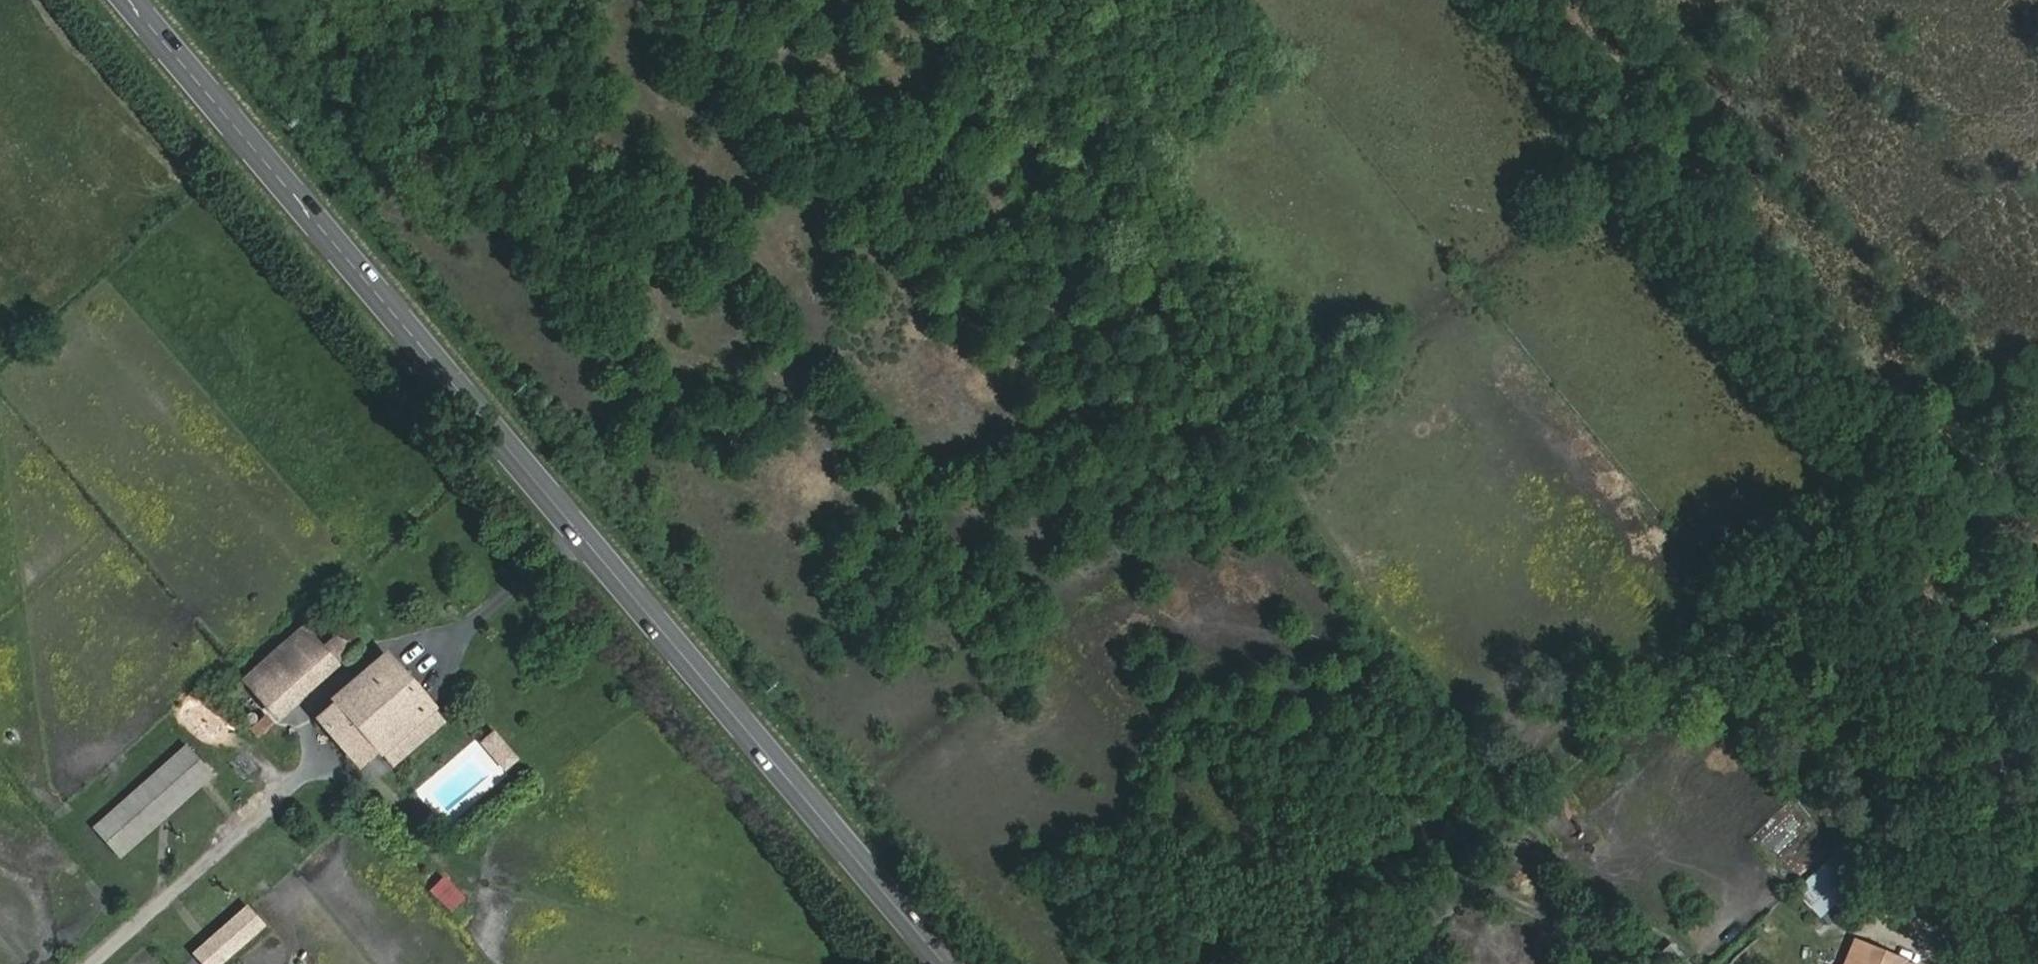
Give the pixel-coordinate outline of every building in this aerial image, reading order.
[(337,649),(321,632),(256,687),(292,723),(370,659),(351,636),(337,649)] [(374,778),(440,721),(398,673),(332,731),(374,778)] [(536,761),(512,738),(496,751),(521,776),(536,761)] [(123,849),(215,767),(203,753),(111,836),(123,849)] [(123,849),(135,863),(228,780),(215,767),(123,849)] [(1841,848),(1795,889),(1821,918),(1867,877),(1841,848)] [(451,912),(466,899),(450,880),(435,894),(451,912)] [(191,952),(201,963),(226,963),(269,927),(249,904),(191,952)] [(1660,953),(1668,963),(1692,963),(1676,941),(1660,953)] [(1871,945),(1859,963),(1903,963),(1871,945)]
